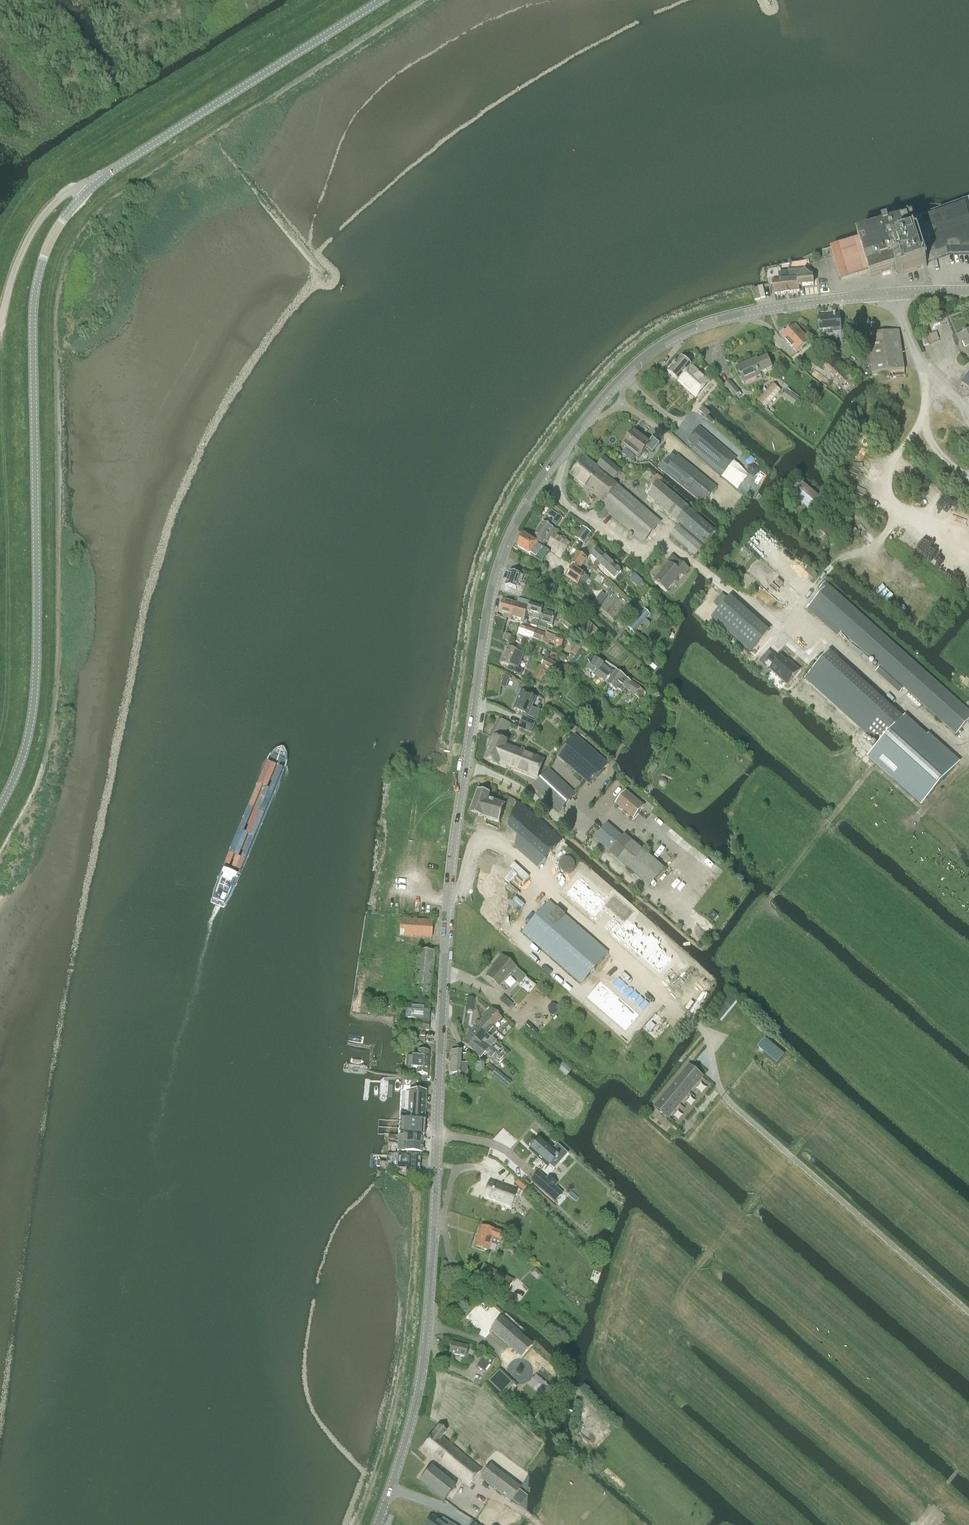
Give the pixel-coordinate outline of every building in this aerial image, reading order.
[(831,249),(837,269),(841,281),(869,272),(871,277),(896,269),(898,274),(903,273),(904,275),(927,267),(926,264),(950,255),(968,255),(968,199),(858,237),(859,240),(831,249)] [(800,271),(789,273),(790,281),(798,279),(799,287),(813,285),(812,278),(812,276),(804,271),(800,271)] [(779,281),(773,282),(773,285),(774,294),(775,294),(799,291),(799,287),(798,279),(790,281),(789,273),(778,274),(779,281)] [(752,291),(753,296),(755,301),(761,300),(761,299),(766,297),(763,287),(758,289),(752,291)] [(834,334),(841,333),(840,315),(818,317),(820,332),(833,331),(834,334)] [(925,315),(914,317),(918,331),(928,328),(925,315)] [(797,353),(810,341),(795,324),(786,332),(784,329),(780,333),(797,353)] [(873,375),(890,373),(890,377),(905,375),(904,371),(905,370),(899,331),(866,335),(866,336),(873,375)] [(958,335),(962,343),(963,343),(966,350),(963,351),(966,359),(968,358),(968,360),(968,331),(958,335)] [(919,334),(924,346),(929,344),(924,333),(919,334)] [(668,373),(678,381),(692,365),(682,357),(668,373)] [(760,374),(772,368),(767,357),(749,364),(748,362),(737,367),(744,383),(761,376),(760,374)] [(851,378),(836,364),(830,372),(844,385),(851,378)] [(710,382),(692,365),(678,381),(696,398),(710,382)] [(730,381),(725,386),(735,397),(740,392),(730,381)] [(773,383),(758,402),(766,409),(781,391),(773,383)] [(786,390),(781,397),(793,406),(798,399),(786,390)] [(699,410),(706,416),(710,412),(703,406),(699,410)] [(638,457),(651,440),(642,433),(640,435),(635,430),(623,445),(638,457)] [(735,459),(711,439),(701,451),(725,471),(735,459)] [(703,504),(717,488),(678,456),(672,463),(668,459),(660,468),(703,504)] [(570,473),(603,502),(618,485),(603,472),(604,471),(614,479),(621,472),(604,457),(596,467),(584,457),(570,473)] [(648,496),(680,524),(705,545),(716,531),(660,483),(662,480),(658,475),(650,484),(655,488),(648,496)] [(814,513),(825,501),(801,481),(791,494),(814,513)] [(624,491),(607,511),(643,542),(660,522),(624,491)] [(810,513),(804,520),(814,527),(819,521),(810,513)] [(543,545),(544,543),(546,541),(550,543),(547,548),(555,535),(558,531),(543,522),(533,539),(543,545)] [(670,536),(694,557),(703,547),(679,526),(670,536)] [(818,534),(818,535),(826,542),(827,541),(834,547),(841,539),(825,526),(818,534)] [(583,527),(575,537),(584,543),(591,533),(583,527)] [(538,543),(523,533),(518,547),(530,555),(542,563),(550,552),(538,543)] [(555,535),(547,548),(561,557),(569,544),(555,535)] [(598,567),(600,564),(611,574),(615,579),(621,572),(597,549),(591,555),(597,561),(594,564),(598,567)] [(585,575),(579,571),(587,559),(579,553),(572,563),(576,566),(575,568),(573,567),(566,578),(578,586),(585,575)] [(680,561),(679,563),(675,568),(670,563),(655,581),(667,591),(682,574),(683,576),(689,569),(680,561)] [(510,571),(505,586),(512,588),(516,589),(517,585),(520,585),(524,586),(525,586),(529,577),(527,576),(519,574),(510,571)] [(629,579),(637,587),(643,581),(635,573),(634,574),(629,579)] [(889,674),(885,678),(889,681),(892,677),(956,734),(968,720),(968,711),(906,655),(826,583),(820,589),(823,592),(807,609),(815,616),(819,612),(889,674)] [(606,595),(602,592),(595,601),(599,605),(606,595)] [(742,645),(761,624),(731,597),(712,618),(742,645)] [(503,598),(498,611),(504,613),(503,616),(506,617),(507,614),(511,615),(516,603),(503,598)] [(516,603),(511,615),(522,619),(520,622),(523,623),(524,619),(527,611),(528,607),(525,606),(526,602),(518,599),(517,603),(516,603)] [(535,619),(534,622),(532,621),(532,622),(524,619),(523,623),(537,627),(543,608),(530,604),(528,607),(527,611),(533,613),(532,618),(535,619)] [(545,608),(540,622),(538,627),(545,630),(547,625),(552,626),(557,612),(545,608)] [(644,610),(629,628),(633,632),(634,633),(637,629),(640,626),(650,615),(644,610)] [(572,630),(574,626),(564,617),(562,624),(572,630)] [(599,631),(589,621),(582,628),(592,638),(599,631)] [(519,634),(517,641),(521,643),(524,636),(543,643),(541,648),(550,651),(552,646),(548,644),(549,640),(554,642),(554,644),(562,647),(562,645),(565,639),(546,633),(545,635),(520,626),(517,634),(519,634)] [(505,633),(503,640),(509,642),(511,636),(505,633)] [(571,649),(570,652),(573,654),(576,656),(581,648),(573,643),(572,643),(571,645),(572,646),(573,646),(571,649)] [(508,647),(505,655),(514,659),(515,657),(522,660),(524,654),(508,647)] [(501,662),(510,666),(509,670),(512,671),(512,672),(521,676),(523,671),(518,669),(522,660),(515,657),(514,659),(505,655),(501,662)] [(587,669),(596,675),(604,665),(591,655),(588,660),(591,662),(587,669)] [(760,660),(760,661),(787,685),(800,671),(793,664),(791,666),(781,657),(779,660),(774,655),(765,665),(760,660)] [(539,666),(536,671),(545,676),(547,670),(559,676),(563,667),(547,659),(546,658),(542,667),(539,666)] [(604,665),(596,675),(605,682),(607,680),(609,682),(617,671),(615,673),(604,665)] [(534,677),(542,681),(545,676),(536,671),(534,677)] [(622,693),(625,689),(640,699),(645,691),(641,688),(630,681),(617,671),(609,682),(607,684),(617,691),(618,689),(622,693)] [(514,709),(529,715),(536,698),(521,692),(514,709)] [(879,745),(868,757),(891,778),(892,776),(923,804),(960,762),(929,734),(928,735),(905,715),(903,718),(896,712),(872,739),(879,744),(879,745)] [(523,717),(518,728),(531,734),(536,723),(523,717)] [(539,780),(533,787),(559,812),(576,794),(542,763),(544,760),(506,744),(507,742),(499,739),(511,724),(498,720),(489,735),(493,736),(484,759),(498,764),(499,763),(536,778),(539,780)] [(590,785),(609,764),(575,735),(557,756),(590,785)] [(478,790),(470,813),(482,817),(499,823),(503,812),(506,806),(488,799),(490,794),(478,790)] [(626,791),(615,804),(615,805),(631,818),(633,820),(644,806),(626,791)] [(506,797),(503,802),(513,807),(515,801),(516,800),(507,795),(506,797)] [(539,868),(562,842),(518,803),(509,828),(519,837),(517,839),(516,848),(539,868)] [(607,823),(594,839),(611,852),(610,853),(650,887),(664,870),(665,869),(627,836),(625,835),(625,836),(624,837),(607,823)] [(574,867),(574,866),(574,865),(574,864),(574,863),(574,862),(573,861),(572,860),(571,859),(570,858),(569,858),(568,858),(566,858),(565,858),(564,858),(563,859),(562,860),(561,861),(561,862),(560,863),(560,864),(560,865),(560,866),(560,867),(560,868),(560,869),(561,870),(562,871),(563,871),(563,872),(564,872),(565,873),(566,873),(568,873),(569,873),(570,872),(571,872),(571,871),(572,871),(573,870),(573,869),(574,868),(574,867)] [(580,905),(593,891),(579,878),(566,893),(580,905)] [(607,903),(606,902),(593,891),(580,905),(594,918),(604,907),(607,903)] [(604,907),(623,923),(624,924),(628,919),(629,920),(635,912),(614,894),(606,902),(607,903),(604,907)] [(608,953),(550,902),(522,932),(581,984),(608,953)] [(628,946),(642,931),(629,920),(628,919),(624,924),(623,923),(614,934),(628,946)] [(431,939),(432,922),(400,920),(400,937),(431,939)] [(649,938),(642,931),(628,946),(646,961),(658,946),(661,943),(652,936),(649,938)] [(673,958),(658,946),(646,961),(660,973),(673,958)] [(431,1002),(435,951),(418,950),(415,1001),(431,1002)] [(514,968),(501,957),(495,963),(497,964),(487,976),(499,986),(514,968)] [(519,971),(513,977),(520,983),(525,976),(519,971)] [(640,1015),(601,981),(586,998),(625,1032),(640,1015)] [(508,1009),(513,1004),(503,996),(499,1001),(508,1009)] [(405,1018),(417,1019),(417,1030),(428,1031),(430,1006),(406,1005),(405,1018)] [(491,1009),(482,1019),(493,1028),(502,1018),(491,1009)] [(488,1034),(491,1037),(496,1032),(493,1028),(482,1019),(475,1027),(486,1036),(488,1034)] [(475,1027),(462,1042),(468,1048),(480,1058),(485,1052),(491,1057),(493,1055),(495,1054),(500,1059),(503,1056),(497,1051),(491,1046),(496,1041),(491,1037),(488,1034),(486,1036),(475,1027)] [(411,1068),(417,1068),(417,1075),(427,1075),(429,1051),(418,1050),(418,1056),(411,1056),(411,1068)] [(450,1074),(455,1075),(455,1077),(465,1078),(466,1065),(459,1064),(460,1053),(451,1052),(450,1074)] [(654,1106),(653,1107),(668,1119),(703,1076),(696,1070),(690,1065),(689,1064),(670,1086),(654,1106)] [(496,1070),(492,1075),(494,1076),(500,1081),(507,1088),(512,1083),(504,1076),(496,1070)] [(409,1091),(408,1120),(424,1121),(426,1092),(409,1091)] [(399,1120),(398,1136),(419,1137),(423,1137),(424,1121),(408,1120),(399,1120)] [(398,1136),(398,1143),(422,1145),(423,1142),(424,1142),(424,1139),(423,1138),(423,1137),(419,1137),(398,1136)] [(538,1139),(528,1150),(547,1167),(549,1165),(553,1169),(567,1154),(557,1144),(551,1151),(538,1139)] [(397,1151),(398,1151),(422,1152),(424,1151),(424,1149),(422,1147),(422,1145),(398,1143),(397,1151)] [(398,1155),(397,1168),(406,1169),(406,1172),(409,1172),(410,1173),(414,1174),(415,1173),(418,1173),(419,1155),(407,1155),(407,1156),(398,1155)] [(538,1171),(531,1180),(555,1202),(562,1193),(554,1186),(557,1183),(549,1176),(546,1179),(538,1171)] [(489,1181),(483,1197),(511,1207),(517,1191),(489,1181)] [(488,1251),(491,1242),(493,1238),(501,1240),(504,1233),(495,1230),(481,1225),(474,1246),(488,1251)] [(508,1291),(513,1281),(484,1266),(478,1275),(508,1291)] [(543,1275),(535,1268),(530,1273),(537,1280),(543,1275)] [(502,1318),(491,1330),(518,1354),(529,1342),(502,1318)] [(452,1342),(449,1353),(464,1357),(467,1347),(452,1342)] [(482,1358),(477,1366),(485,1373),(495,1359),(490,1355),(489,1356),(482,1351),(479,1356),(482,1358)] [(489,1380),(502,1393),(511,1383),(499,1370),(489,1380)] [(446,1432),(438,1426),(421,1448),(467,1486),(481,1470),(442,1437),(446,1432)] [(510,1501),(520,1488),(490,1465),(480,1478),(510,1501)] [(443,1501),(445,1499),(455,1486),(431,1466),(419,1481),(443,1501)] [(425,1524),(446,1524),(432,1515),(425,1524)]
